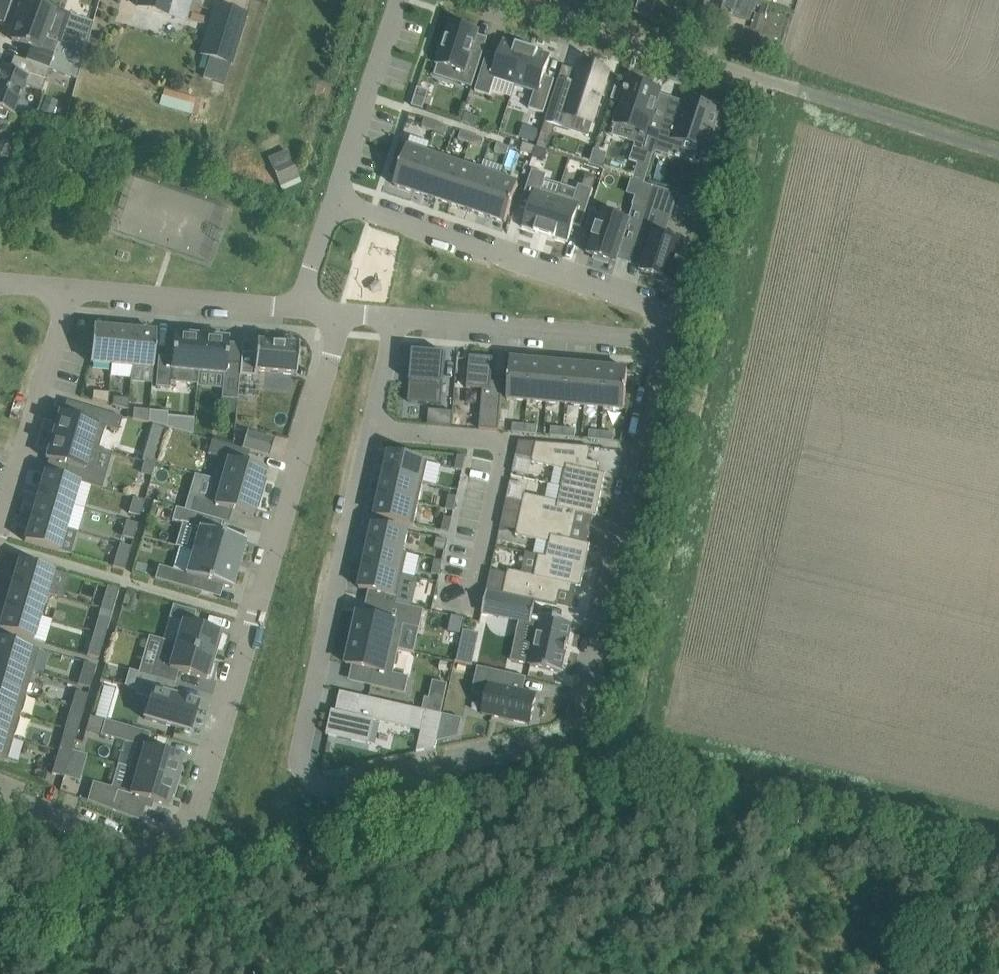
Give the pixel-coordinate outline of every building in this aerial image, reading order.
[(13,0),(0,0),(0,23),(4,24),(13,0)] [(11,40),(31,47),(26,61),(31,63),(49,69),(58,43),(45,39),(56,9),(31,0),(26,0),(11,40)] [(138,6),(187,20),(192,0),(140,0),(138,6)] [(732,15),(750,22),(757,0),(716,0),(710,16),(729,22),(732,15)] [(224,84),(230,64),(246,14),(217,5),(201,55),(210,57),(204,78),(224,84)] [(766,18),(757,15),(751,31),(760,34),(766,18)] [(444,35),(437,57),(440,58),(438,64),(463,72),(460,84),(472,88),(483,54),(472,50),(478,31),(452,22),(447,36),(444,35)] [(496,78),(516,84),(528,47),(504,39),(498,56),(488,53),(475,91),(490,95),(496,78)] [(528,47),(516,84),(536,91),(530,109),(544,113),(555,80),(545,76),(551,55),(528,47)] [(42,92),(50,70),(49,69),(31,63),(26,75),(2,66),(0,71),(0,117),(5,119),(7,114),(13,116),(24,86),(42,92)] [(559,78),(545,123),(555,126),(569,130),(574,115),(592,121),(592,119),(607,73),(581,65),(579,72),(575,84),(559,78)] [(626,93),(616,123),(639,131),(635,144),(630,162),(638,164),(633,179),(645,183),(655,152),(665,120),(652,116),(659,94),(660,91),(658,90),(657,92),(651,90),(652,88),(648,87),(649,84),(635,79),(634,82),(630,81),(627,90),(626,89),(625,93),(626,93)] [(166,89),(162,103),(194,111),(197,97),(166,89)] [(416,95),(412,106),(423,110),(427,98),(416,95)] [(665,120),(655,152),(669,157),(675,140),(706,150),(706,148),(709,149),(714,134),(711,133),(719,110),(687,99),(680,119),(667,115),(665,120)] [(46,100),(41,112),(52,116),(56,103),(46,100)] [(465,114),(462,122),(475,126),(478,118),(465,114)] [(434,131),(437,123),(425,119),(422,127),(434,131)] [(448,127),(437,123),(434,131),(446,135),(448,127)] [(545,123),(542,132),(538,143),(537,148),(547,151),(555,126),(545,123)] [(527,127),(523,138),(538,143),(542,132),(527,127)] [(458,140),(470,143),(473,135),(461,131),(458,140)] [(473,135),(470,143),(482,147),(485,139),(473,135)] [(509,147),(498,143),(495,152),(507,156),(509,147)] [(536,147),(524,143),(521,151),(533,155),(536,147)] [(413,191),(426,154),(407,148),(395,185),(413,191)] [(287,150),(269,158),(274,169),(280,182),(298,174),(292,161),(287,150)] [(413,191),(432,198),(444,160),(426,154),(413,191)] [(432,198),(450,204),(463,166),(444,160),(432,198)] [(463,166),(450,204),(469,210),(481,172),(463,166)] [(533,170),(520,207),(528,210),(522,228),(545,235),(558,197),(542,191),(547,175),(533,170)] [(487,216),(500,178),(481,172),(469,210),(487,216)] [(518,185),(500,178),(487,216),(506,222),(518,185)] [(558,197),(545,235),(568,243),(574,224),(581,227),(594,190),(579,185),(574,202),(558,197)] [(694,187),(690,198),(705,203),(708,191),(694,187)] [(652,196),(635,249),(648,253),(642,272),(654,276),(652,279),(667,284),(668,280),(674,282),(681,262),(679,261),(684,244),(671,240),(673,236),(665,233),(675,203),(652,196)] [(595,239),(590,255),(595,257),(594,259),(608,264),(609,261),(612,262),(616,264),(617,260),(623,245),(635,249),(647,210),(633,206),(628,222),(603,213),(600,224),(599,227),(598,227),(594,239),(595,239)] [(587,224),(593,226),(597,211),(591,210),(587,224)] [(112,365),(115,329),(94,327),(91,363),(112,365)] [(112,365),(132,366),(135,331),(115,329),(112,365)] [(135,331),(132,366),(153,368),(157,332),(135,331)] [(180,383),(197,384),(201,336),(192,336),(192,333),(178,332),(178,334),(174,334),(172,358),(159,357),(156,387),(171,388),(171,382),(180,383)] [(201,336),(197,384),(198,384),(199,372),(224,374),(222,399),(238,400),(240,375),(241,364),(226,363),(229,339),(225,338),(225,335),(211,334),(211,337),(201,336)] [(242,353),(241,364),(240,375),(255,377),(256,371),(296,375),(299,345),(257,341),(256,354),(242,353)] [(413,351),(409,402),(442,405),(444,383),(439,383),(439,377),(444,377),(446,354),(413,351)] [(470,356),(467,388),(483,389),(479,429),(499,431),(503,383),(492,382),(494,358),(470,356)] [(527,401),(530,361),(511,360),(507,399),(527,401)] [(527,401),(546,403),(550,363),(530,361),(527,401)] [(550,363),(546,403),(566,404),(569,365),(550,363)] [(589,367),(569,365),(566,404),(585,406),(589,367)] [(608,368),(589,367),(585,406),(605,408),(608,368)] [(628,370),(608,368),(605,408),(624,410),(628,370)] [(108,404),(109,393),(93,392),(93,400),(108,404)] [(113,398),(113,406),(128,410),(129,399),(113,398)] [(54,420),(50,434),(99,449),(106,427),(119,431),(123,418),(85,406),(82,419),(60,412),(57,420),(54,420)] [(149,423),(150,410),(134,409),(134,411),(133,419),(149,423)] [(150,410),(149,423),(167,427),(168,415),(168,412),(150,410)] [(453,412),(441,411),(440,426),(451,427),(453,412)] [(161,445),(167,427),(154,424),(149,442),(143,462),(156,465),(161,445)] [(525,434),(526,425),(513,424),(512,432),(525,434)] [(538,426),(526,425),(525,434),(537,435),(538,426)] [(551,436),(563,437),(564,428),(551,427),(551,436)] [(564,428),(563,437),(575,438),(576,429),(564,428)] [(247,431),(243,449),(250,451),(270,457),(275,439),(247,431)] [(589,439),(601,440),(602,432),(590,431),(589,439)] [(602,432),(601,440),(614,441),(614,433),(602,432)] [(99,449),(50,434),(46,450),(49,450),(46,459),(68,465),(65,478),(80,482),(102,489),(106,475),(92,471),(99,449)] [(214,480),(263,494),(267,479),(264,478),(267,470),(246,464),(250,451),(212,441),(208,454),(220,458),(214,480)] [(566,470),(562,487),(601,495),(606,474),(597,472),(599,463),(588,461),(591,447),(519,441),(516,455),(533,459),(532,463),(566,470)] [(384,474),(423,483),(428,461),(389,452),(384,474)] [(458,455),(455,469),(463,471),(466,457),(458,455)] [(145,463),(142,472),(152,475),(155,466),(145,463)] [(45,472),(39,495),(73,505),(80,482),(45,472)] [(419,504),(423,483),(384,474),(380,495),(419,504)] [(259,509),(263,494),(214,480),(207,502),(196,498),(191,512),(223,521),(229,523),(233,511),(253,516),(256,508),(259,509)] [(601,495),(562,487),(559,501),(525,494),(523,503),(507,499),(504,511),(574,526),(577,513),(596,517),(601,495)] [(73,505),(39,495),(32,518),(66,528),(73,505)] [(419,504),(380,495),(375,516),(414,525),(419,504)] [(449,496),(446,509),(454,511),(457,497),(449,496)] [(129,513),(140,516),(145,501),(133,498),(129,513)] [(181,547),(181,548),(239,565),(246,541),(219,533),(223,521),(191,512),(176,507),(172,520),(178,522),(182,524),(194,527),(187,549),(181,547)] [(574,526),(504,511),(501,527),(517,530),(516,535),(550,542),(547,557),(586,566),(590,544),(571,540),(574,526)] [(444,517),(441,531),(449,533),(452,519),(444,517)] [(60,551),(66,528),(32,518),(25,541),(60,551)] [(122,536),(134,540),(138,524),(127,521),(122,536)] [(373,524),(369,545),(404,552),(408,532),(373,524)] [(445,551),(448,540),(437,538),(434,549),(445,551)] [(132,547),(120,544),(113,567),(125,570),(132,547)] [(404,552),(369,545),(364,566),(403,575),(408,553),(404,552)] [(239,565),(181,548),(193,552),(186,574),(159,566),(155,579),(202,592),(205,581),(223,586),(233,588),(239,565)] [(581,587),(586,566),(547,557),(539,555),(535,576),(508,570),(508,574),(491,570),(487,590),(557,605),(560,592),(571,594),(572,585),(581,587)] [(19,560),(13,583),(47,593),(50,585),(59,588),(62,580),(52,577),(54,570),(19,560)] [(440,576),(443,562),(435,560),(432,574),(440,576)] [(138,563),(135,570),(145,573),(147,566),(138,563)] [(403,575),(364,566),(359,588),(398,597),(403,575)] [(47,593),(13,583),(6,606),(41,616),(47,593)] [(108,586),(101,609),(112,612),(119,589),(108,586)] [(127,592),(124,603),(131,605),(134,594),(127,592)] [(536,602),(487,592),(482,613),(531,624),(536,602)] [(353,634),(352,639),(399,649),(404,625),(420,629),(424,610),(389,602),(385,619),(358,613),(356,620),(352,619),(349,633),(353,634)] [(163,640),(213,655),(214,652),(215,648),(218,649),(222,636),(219,635),(220,631),(193,624),(196,612),(173,605),(169,618),(181,621),(183,622),(176,644),(163,640)] [(41,616),(6,606),(0,627),(0,630),(34,639),(41,616)] [(452,616),(449,631),(461,634),(464,618),(460,617),(452,616)] [(541,616),(530,666),(562,673),(566,652),(567,653),(569,643),(568,643),(572,623),(541,616)] [(99,617),(94,632),(106,635),(110,620),(99,617)] [(106,635),(94,632),(88,655),(99,659),(106,635)] [(33,671),(39,649),(0,638),(0,662),(33,671)] [(399,649),(352,639),(351,643),(347,642),(344,656),(348,657),(346,664),(374,670),(370,686),(405,694),(409,677),(394,673),(399,649)] [(213,655),(163,640),(152,676),(175,683),(179,671),(206,679),(207,676),(210,677),(214,664),(211,663),(213,655)] [(459,649),(455,664),(472,667),(475,652),(459,649)] [(0,662),(0,686),(26,694),(33,671),(0,662)] [(85,662),(78,685),(90,688),(97,666),(85,662)] [(478,667),(472,693),(486,696),(482,714),(531,725),(537,694),(521,691),(519,686),(520,677),(526,679),(527,677),(478,667)] [(175,683),(152,676),(129,670),(125,686),(132,688),(136,689),(135,694),(150,698),(144,718),(147,719),(181,729),(190,732),(199,702),(172,695),(175,683)] [(0,686),(0,710),(20,716),(26,694),(0,686)] [(72,707),(84,710),(88,695),(76,691),(72,707)] [(327,735),(370,744),(375,721),(408,728),(413,708),(361,696),(359,707),(354,706),(352,714),(332,710),(327,735)] [(442,714),(444,703),(427,699),(424,710),(426,711),(442,714)] [(13,738),(20,716),(0,710),(0,734),(13,738)] [(417,751),(436,748),(438,742),(439,735),(444,714),(442,714),(426,711),(417,751)] [(70,713),(65,729),(77,732),(82,717),(70,713)] [(462,719),(444,714),(439,735),(438,742),(458,738),(462,719)] [(136,745),(130,768),(179,782),(183,767),(180,766),(183,757),(147,746),(151,733),(105,720),(101,735),(136,745)] [(0,734),(0,758),(7,760),(13,738),(0,734)] [(63,736),(59,751),(71,755),(72,753),(75,739),(63,736)] [(71,755),(59,751),(52,773),(64,777),(67,769),(71,755)] [(71,755),(67,769),(82,773),(87,757),(72,753),(71,755)] [(179,782),(130,768),(123,790),(93,782),(87,801),(141,821),(148,799),(169,805),(172,796),(175,797),(179,782)]
